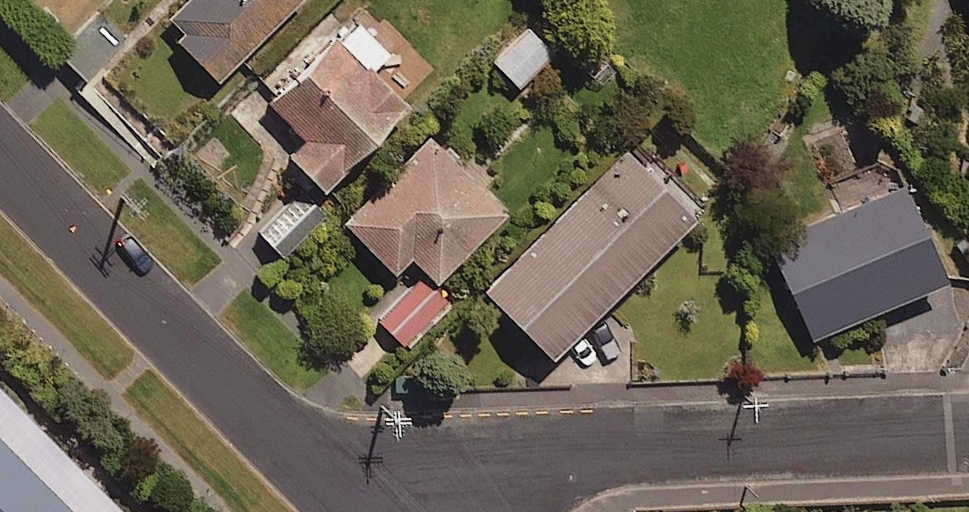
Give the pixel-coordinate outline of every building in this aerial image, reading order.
[(160,18),(172,30),(167,35),(211,78),(288,0),(178,0),(160,18)] [(392,42),(361,12),(330,43),(323,36),(262,97),(302,138),(281,158),(313,190),(339,165),(336,162),(398,101),(366,68),(392,42)] [(549,48),(526,25),(491,61),(514,83),(549,48)] [(480,194),(494,180),(470,154),(456,168),(426,136),(338,218),(386,269),(404,252),(428,277),(497,212),(480,194)] [(689,213),(619,143),(475,286),(544,357),(689,213)] [(807,339),(822,332),(825,339),(855,326),(852,319),(875,308),(879,315),(906,303),(903,296),(940,279),(895,178),(762,238),(807,339)] [(444,302),(418,275),(374,317),(399,344),(444,302)] [(0,384),(0,511),(128,511),(0,384)]
